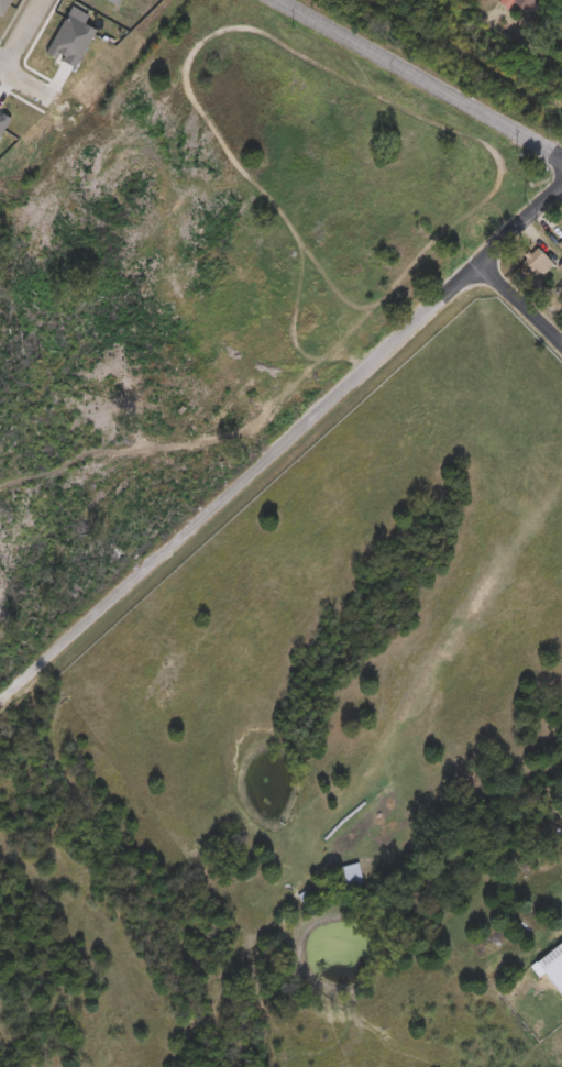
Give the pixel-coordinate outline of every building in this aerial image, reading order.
[(2,18),(0,16),(0,0),(12,0),(2,18)] [(507,11),(499,0),(541,0),(546,7),(530,18),(519,2),(507,11)] [(515,272),(537,249),(553,265),(530,287),(515,272)] [(342,890),(337,869),(357,864),(363,886),(342,890)] [(536,963),(561,943),(561,997),(536,963)]
